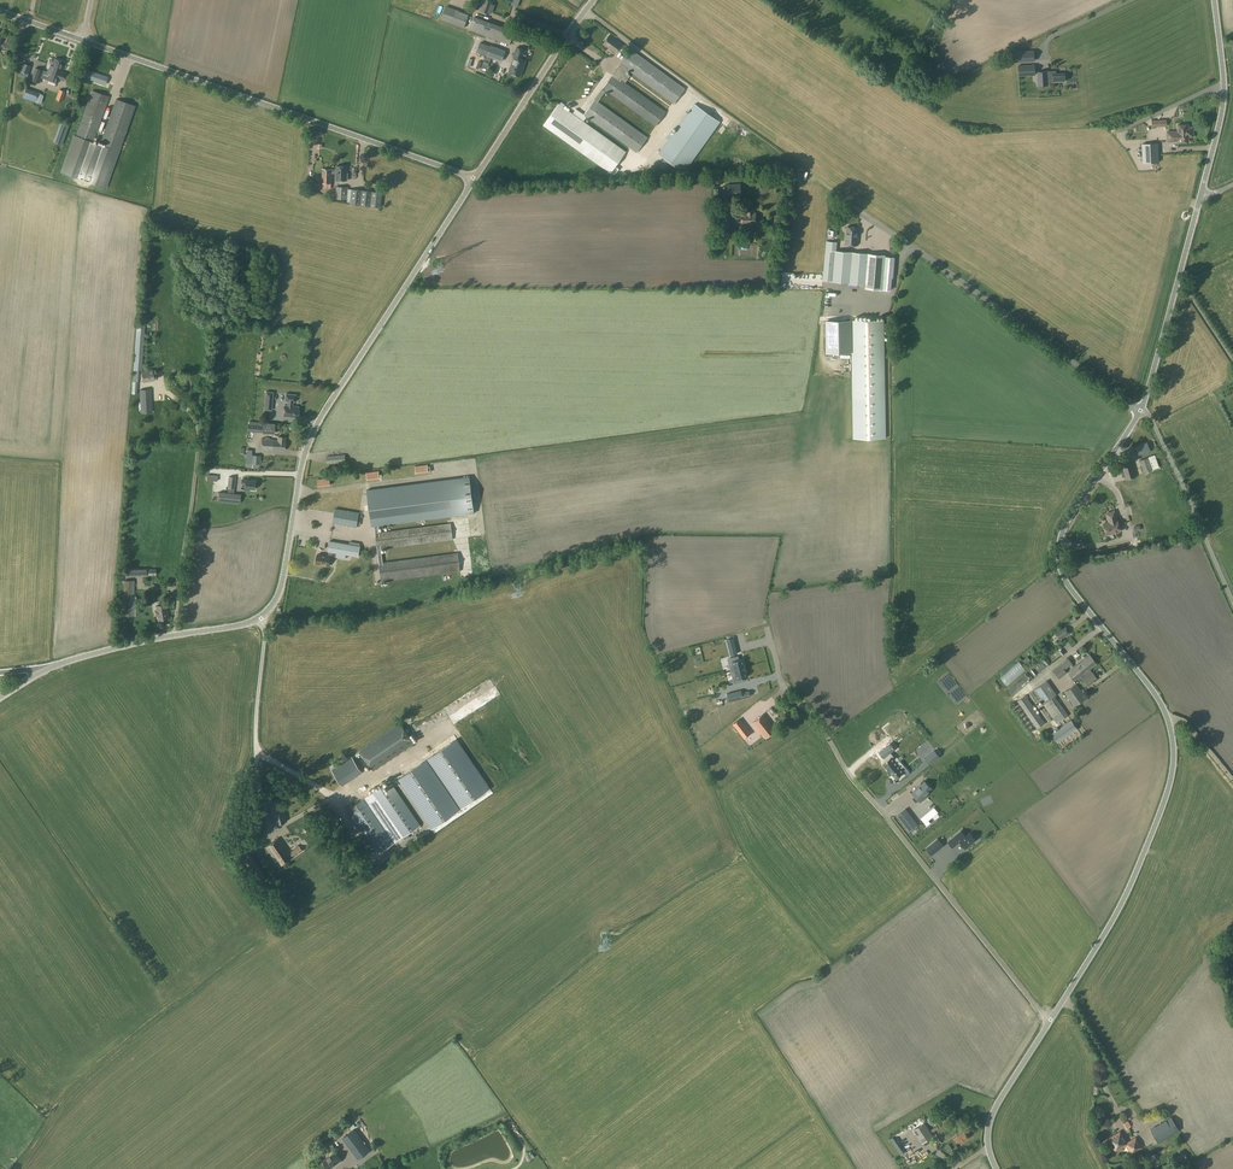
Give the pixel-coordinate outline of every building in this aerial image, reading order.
[(492,13),(495,5),(494,4),(495,2),(491,0),(484,0),(479,10),(490,14),(490,13),(492,13)] [(464,29),(469,14),(446,5),(440,20),(464,29)] [(488,37),(493,23),(474,16),(469,30),(488,37)] [(509,45),(514,31),(493,23),(488,37),(509,45)] [(609,35),(603,44),(616,53),(622,45),(609,35)] [(488,56),(502,61),(506,51),(491,46),(488,56)] [(515,56),(509,72),(520,76),(525,60),(522,58),(525,50),(517,47),(514,56),(515,56)] [(626,72),(628,70),(674,104),(685,89),(631,49),(620,64),(613,74),(603,88),(595,100),(594,100),(584,114),(637,152),(647,138),(597,101),(605,90),(656,126),(666,112),(625,82),(630,75),(626,72)] [(1034,61),(1033,51),(1015,52),(1015,61),(1034,61)] [(49,73),(47,79),(57,83),(59,79),(63,80),(66,73),(61,71),(62,69),(64,61),(55,58),(52,65),(50,65),(48,73),(49,73)] [(1019,76),(1027,75),(1027,73),(1035,72),(1034,65),(1018,66),(1019,76)] [(31,80),(39,83),(44,71),(35,67),(31,80)] [(87,70),(85,76),(105,84),(108,78),(87,70)] [(1048,85),(1047,82),(1065,81),(1064,73),(1054,74),(1054,71),(1038,72),(1039,86),(1048,85)] [(23,95),(23,97),(35,102),(40,103),(41,103),(43,96),(43,95),(38,93),(26,88),(23,95)] [(59,89),(56,100),(62,101),(66,91),(59,89)] [(92,91),(76,136),(74,135),(61,172),(106,188),(121,147),(136,105),(116,99),(100,144),(93,142),(109,97),(92,91)] [(565,105),(562,103),(562,102),(560,105),(559,104),(543,125),(610,174),(626,152),(580,119),(584,115),(576,109),(573,114),(563,107),(565,105)] [(684,172),(720,122),(695,104),(673,134),(671,132),(666,138),(669,140),(659,154),(684,172)] [(1156,128),(1156,127),(1167,126),(1167,119),(1151,120),(1152,127),(1152,128),(1156,128)] [(60,123),(54,141),(62,144),(69,126),(60,123)] [(1193,137),(1193,127),(1182,127),(1182,125),(1177,125),(1178,134),(1167,134),(1167,141),(1178,141),(1178,142),(1186,142),(1186,137),(1193,137)] [(1141,144),(1142,163),(1159,162),(1158,155),(1158,143),(1141,144)] [(346,179),(347,165),(336,164),(336,167),(332,167),(332,172),(336,172),(336,178),(346,179)] [(332,181),(332,172),(332,167),(322,166),(322,181),(323,181),(322,186),(331,186),(331,181),(332,181)] [(752,195),(757,200),(774,185),(770,180),(752,195)] [(740,183),(726,184),(728,198),(742,197),(740,183)] [(335,198),(348,199),(348,187),(336,186),(335,198)] [(379,207),(380,192),(350,189),(349,203),(379,207)] [(747,213),(741,214),(742,225),(756,224),(756,213),(753,213),(753,210),(747,211),(747,213)] [(722,214),(723,227),(732,226),(732,213),(722,214)] [(857,245),(858,228),(847,227),(845,244),(857,245)] [(837,242),(826,241),(822,280),(865,284),(864,288),(890,290),(891,278),(892,278),(894,258),(876,256),(876,254),(836,250),(837,242)] [(851,320),(826,321),(827,353),(851,352),(852,398),(853,438),(885,438),(885,398),(883,320),(851,320)] [(146,324),(137,323),(132,393),(137,393),(138,382),(137,381),(138,370),(142,370),(146,324)] [(155,380),(154,374),(153,369),(141,371),(143,382),(155,380)] [(152,402),(151,399),(151,389),(140,389),(141,413),(152,412),(152,402)] [(265,400),(272,401),(273,392),(266,391),(265,400)] [(288,403),(293,403),(293,401),(295,402),(296,395),(286,393),(285,401),(288,401),(288,403)] [(271,410),(272,401),(265,400),(264,409),(271,410)] [(293,406),(293,403),(288,403),(287,405),(284,405),(283,416),(298,417),(299,408),(295,407),(295,406),(293,406)] [(262,425),(262,433),(274,433),(275,428),(275,423),(263,422),(262,425)] [(247,431),(262,433),(262,425),(248,424),(247,431)] [(285,450),(286,437),(278,436),(277,440),(273,440),(273,439),(262,439),(261,449),(271,450),(271,449),(285,450)] [(1147,442),(1135,447),(1139,456),(1151,451),(1147,442)] [(1128,454),(1135,449),(1132,445),(1125,450),(1128,454)] [(261,464),(261,455),(252,454),(252,450),(247,449),(246,463),(261,464)] [(326,464),(346,462),(345,454),(325,456),(326,464)] [(1148,457),(1139,460),(1144,473),(1144,472),(1149,471),(1153,469),(1159,467),(1155,455),(1148,457)] [(1125,480),(1136,477),(1132,460),(1121,463),(1123,471),(1121,472),(1123,478),(1124,478),(1125,480)] [(416,474),(428,472),(427,464),(415,466),(416,474)] [(367,480),(380,479),(379,471),(366,473),(367,480)] [(235,488),(236,477),(229,476),(227,487),(235,488)] [(469,476),(367,490),(372,526),(374,526),(375,533),(379,532),(378,525),(474,513),(469,476)] [(318,487),(330,485),(329,477),(317,479),(318,487)] [(255,480),(245,479),(245,480),(242,479),(242,483),(245,484),(244,488),(255,489),(255,480)] [(222,492),(222,501),(226,501),(240,503),(241,494),(227,493),(222,492)] [(332,523),(357,527),(359,512),(335,508),(332,523)] [(1106,513),(1109,522),(1103,524),(1106,535),(1120,530),(1117,520),(1114,511),(1106,513)] [(381,549),(453,539),(451,523),(379,532),(375,533),(377,549),(381,549)] [(336,553),(358,556),(360,545),(330,540),(328,551),(329,552),(328,556),(325,555),(325,556),(317,554),(315,563),(323,564),(323,565),(329,566),(330,558),(336,559),(336,553)] [(460,571),(458,553),(383,562),(381,549),(377,549),(379,562),(379,563),(381,582),(460,571)] [(134,616),(134,580),(124,580),(124,616),(134,616)] [(157,610),(155,611),(156,615),(158,615),(159,620),(168,618),(165,604),(156,606),(157,610)] [(1059,640),(1070,634),(1065,626),(1054,633),(1059,640)] [(737,653),(733,638),(726,640),(730,655),(737,653)] [(1021,665),(1032,657),(1029,653),(1018,661),(1021,665)] [(1090,669),(1097,664),(1089,654),(1082,660),(1084,662),(1076,668),(1074,666),(1070,670),(1071,671),(1069,673),(1074,681),(1081,676),(1089,686),(1098,678),(1093,673),(1090,669)] [(733,665),(730,666),(731,671),(746,667),(745,664),(744,664),(743,658),(739,659),(738,656),(731,658),(733,665)] [(1065,670),(1073,664),(1069,658),(1061,664),(1065,670)] [(1032,669),(1029,671),(1030,674),(1038,670),(1035,664),(1030,666),(1032,669)] [(746,667),(731,671),(732,676),(736,676),(738,683),(745,681),(744,677),(748,676),(746,670),(746,667)] [(1011,694),(1031,680),(1027,674),(1007,689),(1011,694)] [(1055,696),(1058,693),(1048,679),(1045,682),(1033,690),(1055,723),(1067,714),(1055,696)] [(1072,687),(1064,692),(1074,707),(1082,701),(1072,687)] [(749,690),(741,692),(741,690),(727,693),(729,702),(750,696),(749,690)] [(1025,695),(1017,701),(1036,728),(1044,723),(1025,695)] [(764,713),(768,716),(773,711),(769,707),(764,713)] [(753,723),(766,739),(777,730),(764,714),(753,723)] [(1029,731),(1033,728),(1024,714),(1020,716),(1029,731)] [(740,719),(734,723),(746,739),(751,734),(740,719)] [(1051,734),(1052,735),(1058,743),(1077,729),(1071,720),(1065,724),(1051,734)] [(359,750),(374,771),(414,744),(400,723),(359,750)] [(490,788),(456,738),(397,779),(431,829),(490,788)] [(877,752),(883,759),(884,758),(890,752),(896,748),(891,741),(877,752)] [(933,762),(940,757),(934,750),(925,758),(930,764),(933,762)] [(886,760),(882,763),(888,771),(889,771),(900,761),(896,756),(894,758),(890,752),(884,758),(886,760)] [(331,769),(342,785),(362,772),(352,756),(331,769)] [(900,761),(889,771),(895,778),(898,776),(900,779),(906,775),(901,769),(904,766),(900,761)] [(928,794),(927,794),(932,788),(925,781),(920,786),(919,786),(912,794),(921,802),(928,794)] [(894,800),(901,793),(889,782),(883,789),(894,800)] [(354,805),(347,809),(350,815),(377,854),(397,841),(402,838),(421,825),(394,786),(387,790),(383,785),(354,805)] [(274,824),(287,821),(281,796),(268,800),(274,824)] [(940,816),(936,812),(937,812),(933,808),(921,818),(926,825),(929,823),(927,820),(932,816),(935,820),(940,816)] [(909,831),(918,824),(906,809),(897,815),(909,831)] [(966,836),(962,830),(948,841),(953,847),(960,841),(966,848),(976,839),(970,832),(966,836)] [(290,855),(278,837),(266,846),(279,866),(292,857),(291,856),(293,855),(294,856),(302,850),(299,846),(291,852),(292,853),(290,855)] [(931,855),(944,845),(937,838),(925,848),(931,855)] [(257,880),(264,875),(251,856),(244,861),(257,880)] [(331,884),(335,890),(341,885),(338,880),(331,884)] [(1158,1142),(1179,1130),(1171,1117),(1166,1120),(1155,1126),(1156,1126),(1150,1129),(1158,1142)] [(914,1129),(922,1142),(932,1136),(924,1123),(914,1129)] [(1099,1130),(1105,1138),(1117,1131),(1114,1126),(1109,1129),(1107,1125),(1099,1130)] [(359,1158),(369,1150),(354,1129),(343,1137),(359,1158)] [(1106,1139),(1114,1152),(1126,1145),(1131,1154),(1142,1147),(1135,1136),(1127,1142),(1120,1130),(1106,1139)] [(961,1142),(968,1137),(964,1132),(954,1139),(956,1141),(959,1139),(961,1142)] [(342,1160),(336,1152),(323,1161),(328,1168),(329,1168),(342,1160)] [(1176,1165),(1187,1159),(1184,1153),(1173,1159),(1176,1165)]
